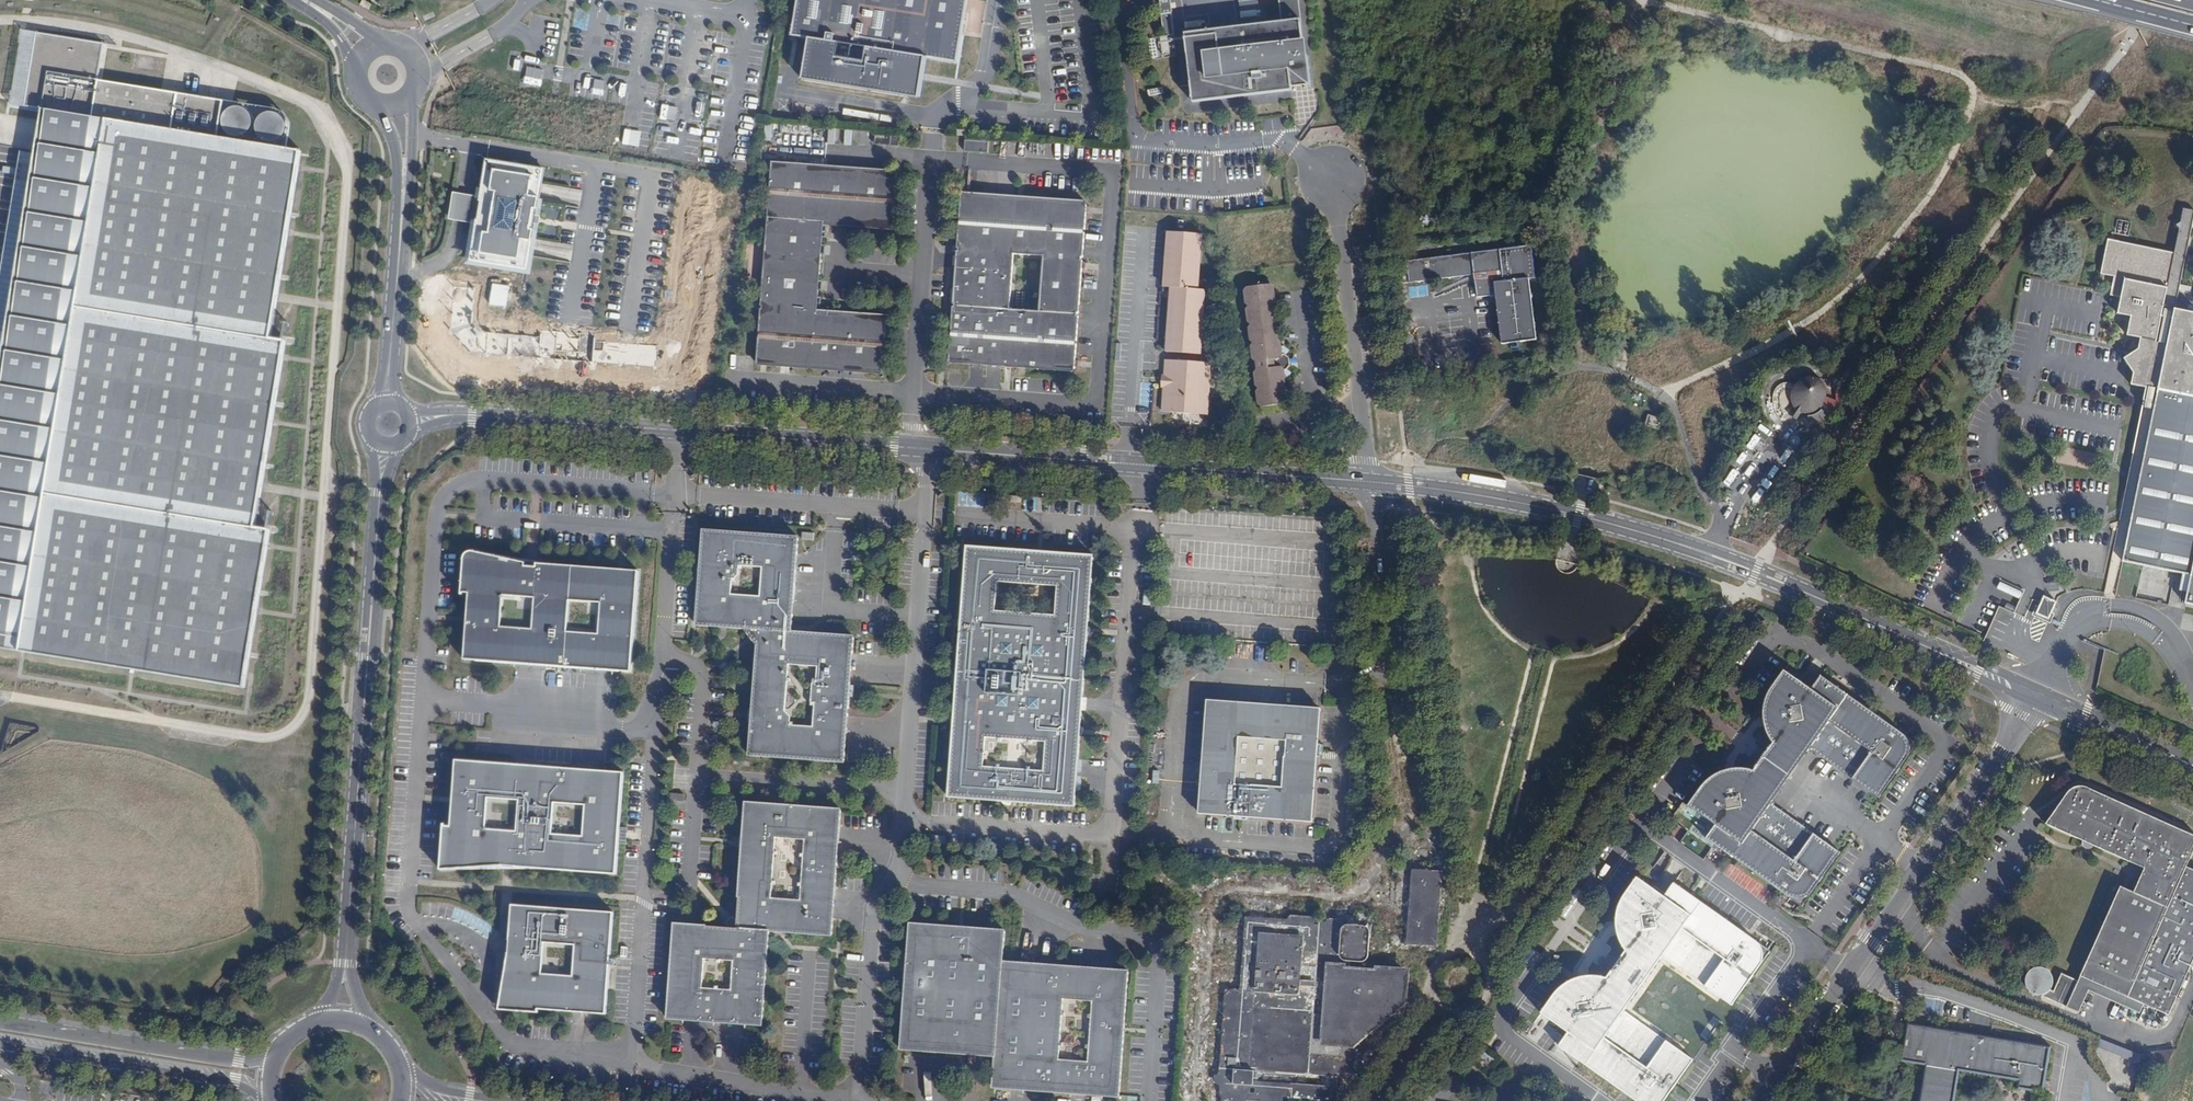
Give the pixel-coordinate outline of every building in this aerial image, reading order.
[(791,36),(809,39),(802,80),(917,99),(924,58),(958,63),(968,0),(797,0),(791,36)] [(1160,9),(1171,8),(1170,0),(1159,0),(1160,9)] [(1280,2),(1282,21),(1283,25),(1187,36),(1195,98),(1294,87),(1294,84),(1305,83),(1313,88),(1309,55),(1306,55),(1299,0),(1280,2)] [(1283,25),(1282,21),(1187,33),(1187,36),(1283,25)] [(37,31),(23,28),(12,94),(12,99),(11,103),(25,105),(37,31)] [(287,340),(272,338),(278,302),(279,293),(289,236),(289,231),(299,171),(300,165),(302,151),(287,149),(218,137),(224,100),(99,79),(105,42),(37,31),(25,105),(43,108),(0,371),(0,649),(20,652),(25,653),(131,670),(134,671),(246,689),(247,680),(248,673),(258,615),(258,609),(268,548),(269,544),(271,530),(256,528),(262,491),(263,483),(273,425),(273,421),(283,361),(284,355),(287,340)] [(1293,91),(1294,87),(1195,98),(1195,102),(1293,91)] [(234,102),(224,100),(218,137),(287,149),(291,130),(291,124),(290,121),(287,117),(283,112),(279,109),(276,109),(234,102)] [(966,128),(957,127),(956,135),(965,136),(966,136),(966,128)] [(899,135),(874,133),(873,144),(898,146),(899,135)] [(988,141),(965,139),(964,150),(988,152),(988,141)] [(542,166),(485,157),(479,193),(475,222),(470,250),(469,258),(527,267),(528,256),(530,248),(534,220),(531,219),(532,213),(535,213),(539,190),(540,183),(542,166)] [(897,174),(772,164),(757,361),(882,371),(886,318),(818,313),(824,222),(893,227),(897,174)] [(475,222),(479,193),(463,191),(454,189),(453,189),(449,218),(450,219),(459,220),(475,222)] [(1085,204),(961,194),(948,359),(1073,369),(1085,204)] [(2184,208),(2175,252),(2109,239),(2102,273),(2116,275),(2112,294),(2123,297),(2119,312),(2133,315),(2129,334),(2142,337),(2140,348),(2125,357),(2137,362),(2132,383),(2146,386),(2143,400),(2153,402),(2121,560),(2191,574),(2185,602),(2192,604),(2192,311),(2175,307),(2192,227),(2192,225),(2192,210),(2184,208)] [(1201,233),(1169,231),(1166,286),(1172,286),(1167,350),(1201,353),(1202,344),(1200,344),(1205,289),(1197,288),(1201,233)] [(1536,274),(1533,249),(1532,246),(1407,261),(1409,283),(1486,274),(1487,278),(1475,279),(1476,282),(1477,298),(1497,296),(1503,346),(1537,342),(1530,279),(1536,279),(1536,274)] [(1547,248),(1533,249),(1536,274),(1550,272),(1547,248)] [(1272,285),(1249,287),(1246,291),(1248,304),(1250,306),(1248,310),(1250,323),(1253,325),(1250,329),(1252,342),(1255,342),(1255,345),(1253,347),(1254,360),(1257,362),(1255,365),(1255,367),(1256,371),(1258,371),(1258,373),(1256,375),(1258,388),(1261,390),(1259,393),(1260,405),(1264,408),(1287,405),(1290,401),(1288,389),(1285,387),(1288,383),(1288,380),(1291,380),(1295,375),(1289,371),(1293,367),(1292,358),(1287,355),(1291,351),(1287,347),(1284,347),(1283,343),(1280,341),(1283,338),(1281,325),(1278,323),(1277,322),(1280,319),(1279,306),(1275,304),(1275,303),(1278,300),(1276,288),(1272,285)] [(475,288),(452,286),(450,330),(470,352),(655,367),(657,346),(593,341),(595,334),(541,331),(540,336),(480,333),(472,324),(475,288)] [(282,334),(289,334),(290,319),(276,318),(276,326),(282,326),(282,334)] [(1198,394),(1207,395),(1210,361),(1165,358),(1164,374),(1162,374),(1161,383),(1162,384),(1161,408),(1197,412),(1198,394)] [(1805,413),(1810,413),(1813,412),(1817,411),(1821,407),(1823,403),(1825,398),(1825,393),(1824,389),(1821,385),(1817,382),(1813,381),(1809,380),(1804,381),(1800,382),(1796,385),(1794,388),(1792,391),(1792,397),(1793,402),(1795,406),(1790,412),(1799,418),(1802,411),(1805,413)] [(1206,412),(1207,395),(1198,394),(1197,412),(1206,412)] [(1813,412),(1810,413),(1814,421),(1817,420),(1821,419),(1823,418),(1828,414),(1821,407),(1817,411),(1813,412)] [(696,625),(745,629),(745,631),(756,644),(757,645),(749,755),(844,763),(854,636),(792,631),(798,537),(703,530),(696,625)] [(967,546),(948,797),(1075,807),(1093,556),(967,546)] [(537,567),(526,566),(526,563),(475,551),(471,551),(467,553),(465,556),(464,559),(462,595),(464,595),(464,593),(469,593),(464,660),(632,672),(639,571),(537,563),(537,567)] [(1283,580),(1281,594),(1289,595),(1289,594),(1296,595),(1298,583),(1283,580)] [(2082,640),(2080,643),(2092,648),(2093,645),(2095,645),(2097,636),(2099,624),(2093,626),(2088,630),(2080,639),(2082,640)] [(1723,776),(1718,773),(1714,775),(1709,778),(1703,784),(1688,805),(1715,825),(1706,838),(1802,907),(1841,852),(1771,803),(1810,749),(1879,798),(1917,744),(1821,675),(1811,689),(1784,669),(1769,690),(1765,700),(1763,708),(1768,711),(1771,710),(1773,727),(1770,727),(1767,731),(1770,738),(1774,744),(1754,771),(1751,770),(1744,769),(1740,768),(1737,772),(1738,776),(1724,779),(1723,776)] [(1207,700),(1198,814),(1312,822),(1321,709),(1207,700)] [(1768,711),(1763,708),(1763,709),(1763,716),(1763,721),(1765,726),(1767,731),(1770,727),(1773,727),(1771,710),(1768,711)] [(444,824),(440,870),(502,866),(617,875),(624,773),(456,760),(451,826),(446,826),(446,824),(444,824)] [(1728,769),(1718,773),(1723,776),(1724,779),(1738,776),(1737,772),(1740,768),(1732,768),(1728,769)] [(2068,793),(2045,824),(2144,868),(2133,891),(2120,886),(2080,975),(2128,996),(2168,1014),(2192,960),(2192,869),(2186,866),(2192,852),(2192,834),(2088,787),(2084,786),(2079,787),(2075,788),(2072,789),(2068,793)] [(668,792),(667,800),(684,801),(685,793),(668,792)] [(746,802),(737,922),(733,916),(725,923),(730,928),(674,923),(667,1019),(763,1026),(770,932),(832,936),(841,809),(746,802)] [(930,830),(929,844),(946,845),(948,831),(930,830)] [(1368,927),(1369,928),(1370,930),(1371,932),(1371,935),(1371,939),(1402,941),(1402,948),(1441,951),(1447,867),(1408,864),(1403,923),(1349,919),(1350,907),(1321,905),(1319,922),(1328,922),(1328,921),(1328,920),(1328,919),(1329,919),(1330,919),(1331,918),(1333,919),(1341,919),(1342,919),(1343,920),(1343,921),(1344,922),(1344,923),(1345,924),(1363,925),(1365,925),(1366,926),(1367,926),(1368,927)] [(1571,981),(1564,985),(1557,991),(1541,1013),(1568,1032),(1559,1046),(1637,1100),(1664,1100),(1694,1060),(1624,1011),(1663,956),(1732,1005),(1770,951),(1674,883),(1664,896),(1637,877),(1622,900),(1619,906),(1617,912),(1617,916),(1621,920),(1626,919),(1628,932),(1623,933),(1620,939),(1623,945),(1628,951),(1608,979),(1601,976),(1593,976),(1589,982),(1590,986),(1576,988),(1575,984),(1571,981)] [(508,954),(504,1007),(539,1009),(607,1014),(614,913),(512,905),(508,954)] [(1339,1077),(1340,1072),(1353,1073),(1356,1043),(1358,1013),(1348,1012),(1351,967),(1352,962),(1360,963),(1362,963),(1363,963),(1364,962),(1365,962),(1367,961),(1368,960),(1369,959),(1371,939),(1371,935),(1371,932),(1370,930),(1369,928),(1368,927),(1367,926),(1366,926),(1365,925),(1363,925),(1345,924),(1344,923),(1344,922),(1343,921),(1343,920),(1342,919),(1341,919),(1333,919),(1331,918),(1330,919),(1329,919),(1328,919),(1328,920),(1328,921),(1328,922),(1319,922),(1245,916),(1240,990),(1255,991),(1249,1066),(1220,1063),(1215,1063),(1212,1100),(1337,1100),(1339,1077)] [(1621,920),(1617,916),(1617,917),(1616,923),(1617,927),(1618,936),(1620,939),(1623,933),(1628,932),(1626,919),(1621,920)] [(1003,961),(1005,930),(910,923),(900,1050),(995,1057),(992,1088),(1119,1097),(1129,971),(1003,961)] [(504,1007),(508,954),(499,1010),(539,1013),(539,1009),(504,1007)] [(1353,1073),(1340,1072),(1339,1077),(1356,1078),(1358,1076),(1358,1075),(1360,1044),(1408,1003),(1410,969),(1375,966),(1375,969),(1351,967),(1348,1012),(1358,1013),(1356,1043),(1353,1073)] [(2053,992),(2050,999),(2079,1012),(2089,990),(2077,984),(2078,981),(2061,973),(2055,987),(2052,985),(2053,981),(2052,976),(2051,974),(2047,970),(2044,969),(2041,968),(2038,968),(2034,969),(2033,969),(2031,971),(2029,973),(2028,975),(2027,978),(2026,982),(2028,987),(2030,991),(2033,992),(2035,994),(2040,994),(2046,992),(2049,989),(2053,992)] [(2128,996),(2080,975),(2077,984),(2089,990),(2124,1005),(2128,996)] [(1576,978),(1571,981),(1575,984),(1576,988),(1590,986),(1589,982),(1593,976),(1592,976),(1586,976),(1581,977),(1576,978)] [(1225,989),(1220,1063),(1249,1066),(1255,991),(1240,990),(1225,989)] [(1959,1071),(2019,1080),(2017,1089),(2044,1093),(2051,1046),(1907,1022),(1901,1061),(1925,1065),(1919,1100),(1954,1100),(1959,1071)] [(2126,1049),(2097,1038),(2094,1045),(2123,1057),(2126,1049)] [(2167,1065),(2174,1048),(2143,1053),(2140,1071),(2167,1065)] [(2137,1054),(2126,1049),(2123,1057),(2134,1061),(2137,1054)] [(1476,1061),(1488,1069),(1495,1059),(1483,1051),(1476,1061)]
